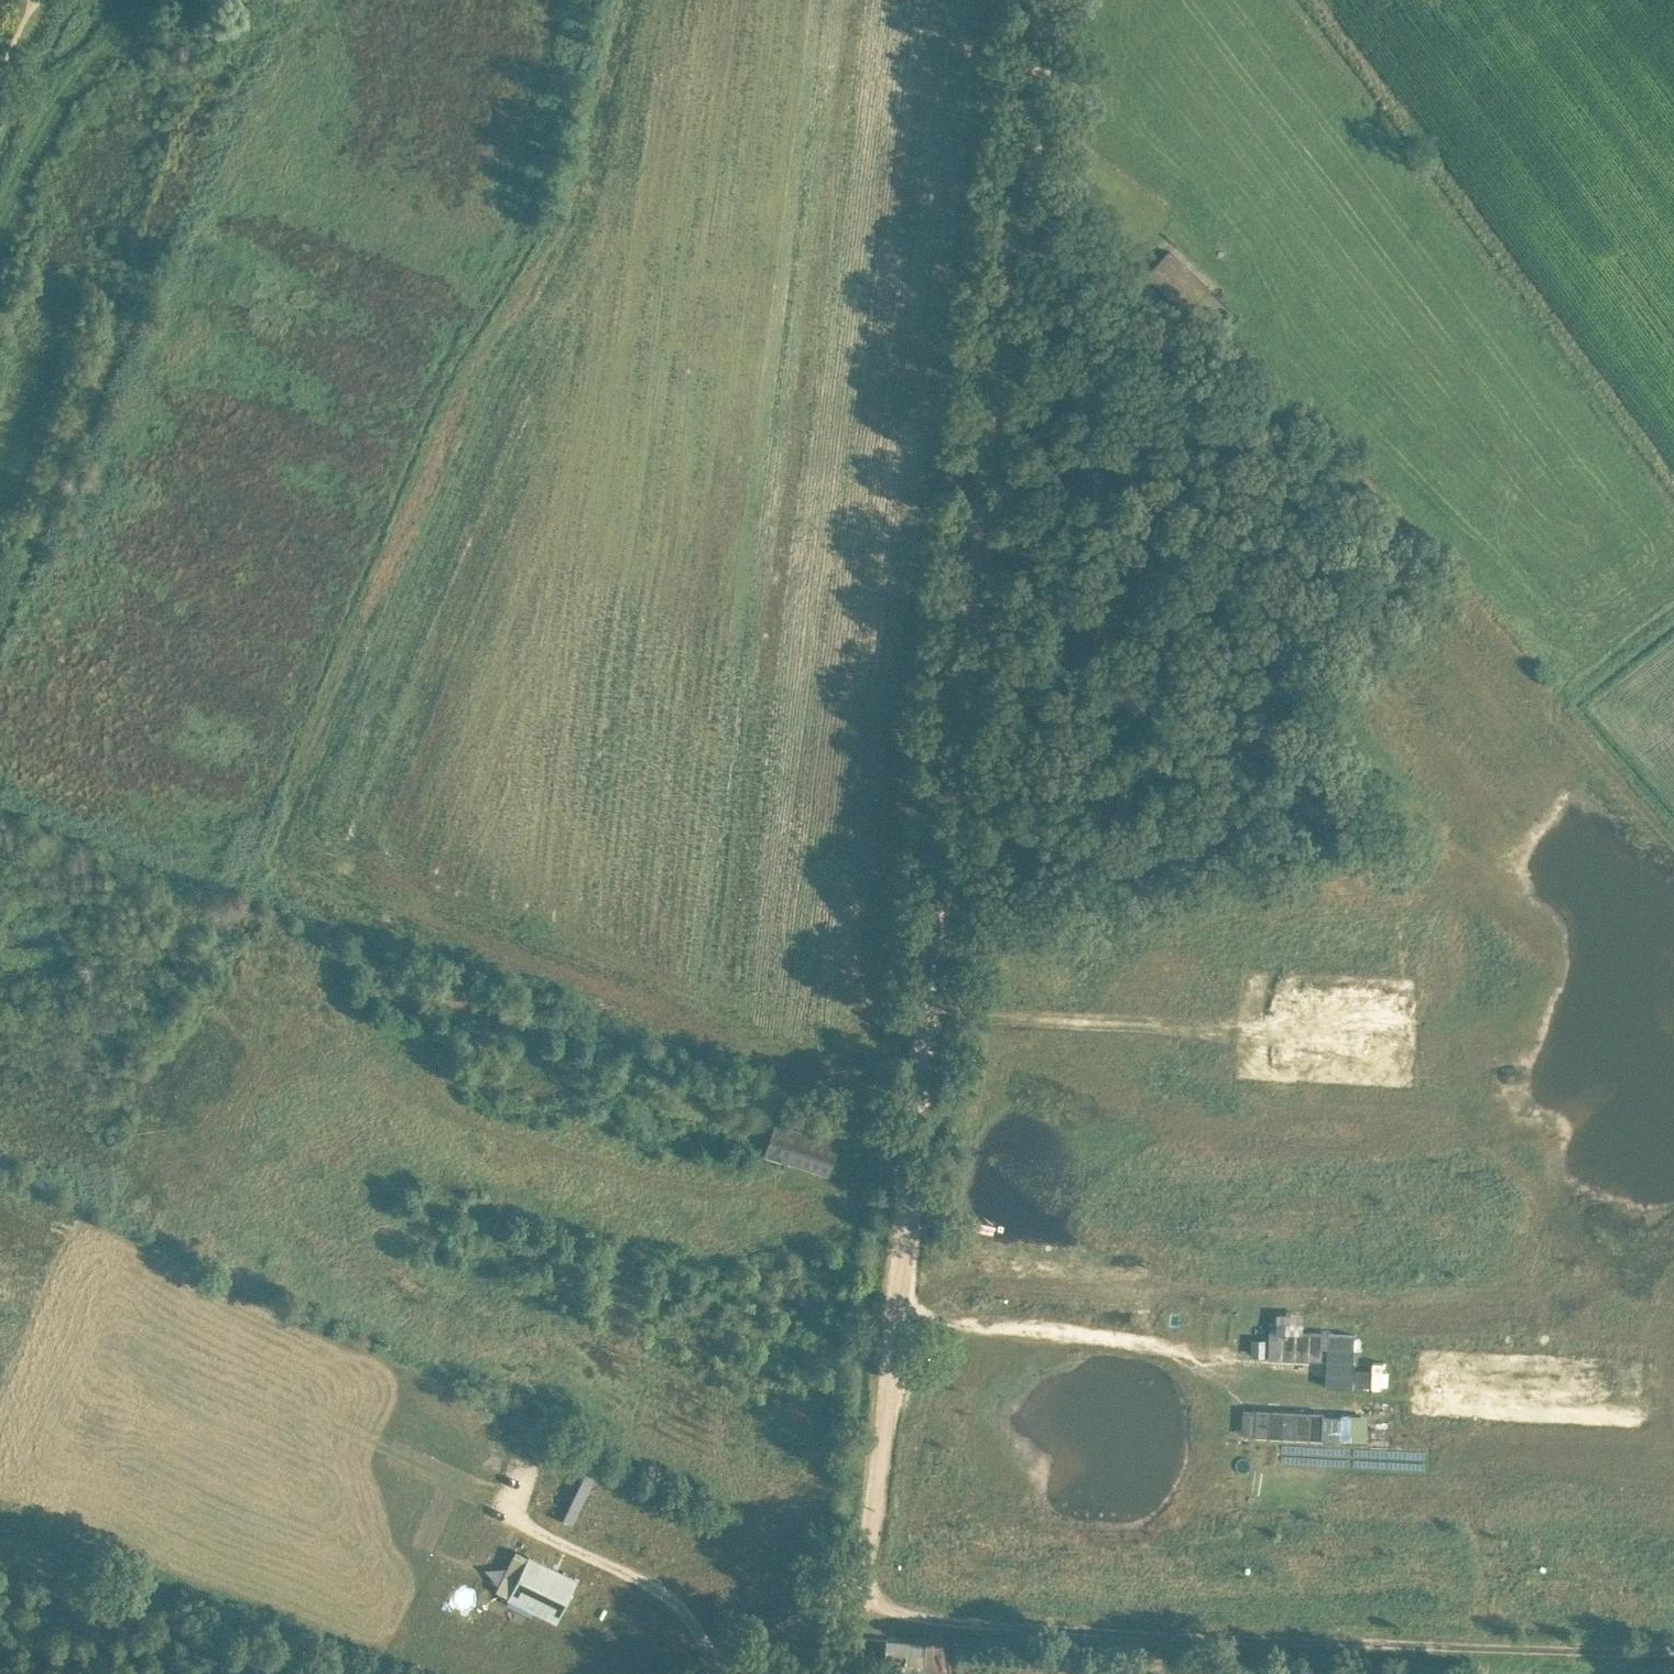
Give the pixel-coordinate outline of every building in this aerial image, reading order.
[(1212,289),(1169,249),(1146,272),(1189,313),(1212,289)] [(775,1122),(765,1152),(827,1173),(837,1144),(775,1122)] [(1232,1349),(1226,1416),(1253,1419),(1259,1351),(1232,1349)] [(529,1556),(508,1596),(555,1619),(576,1579),(529,1556)] [(922,1660),(923,1641),(886,1639),(885,1658),(922,1660)]
